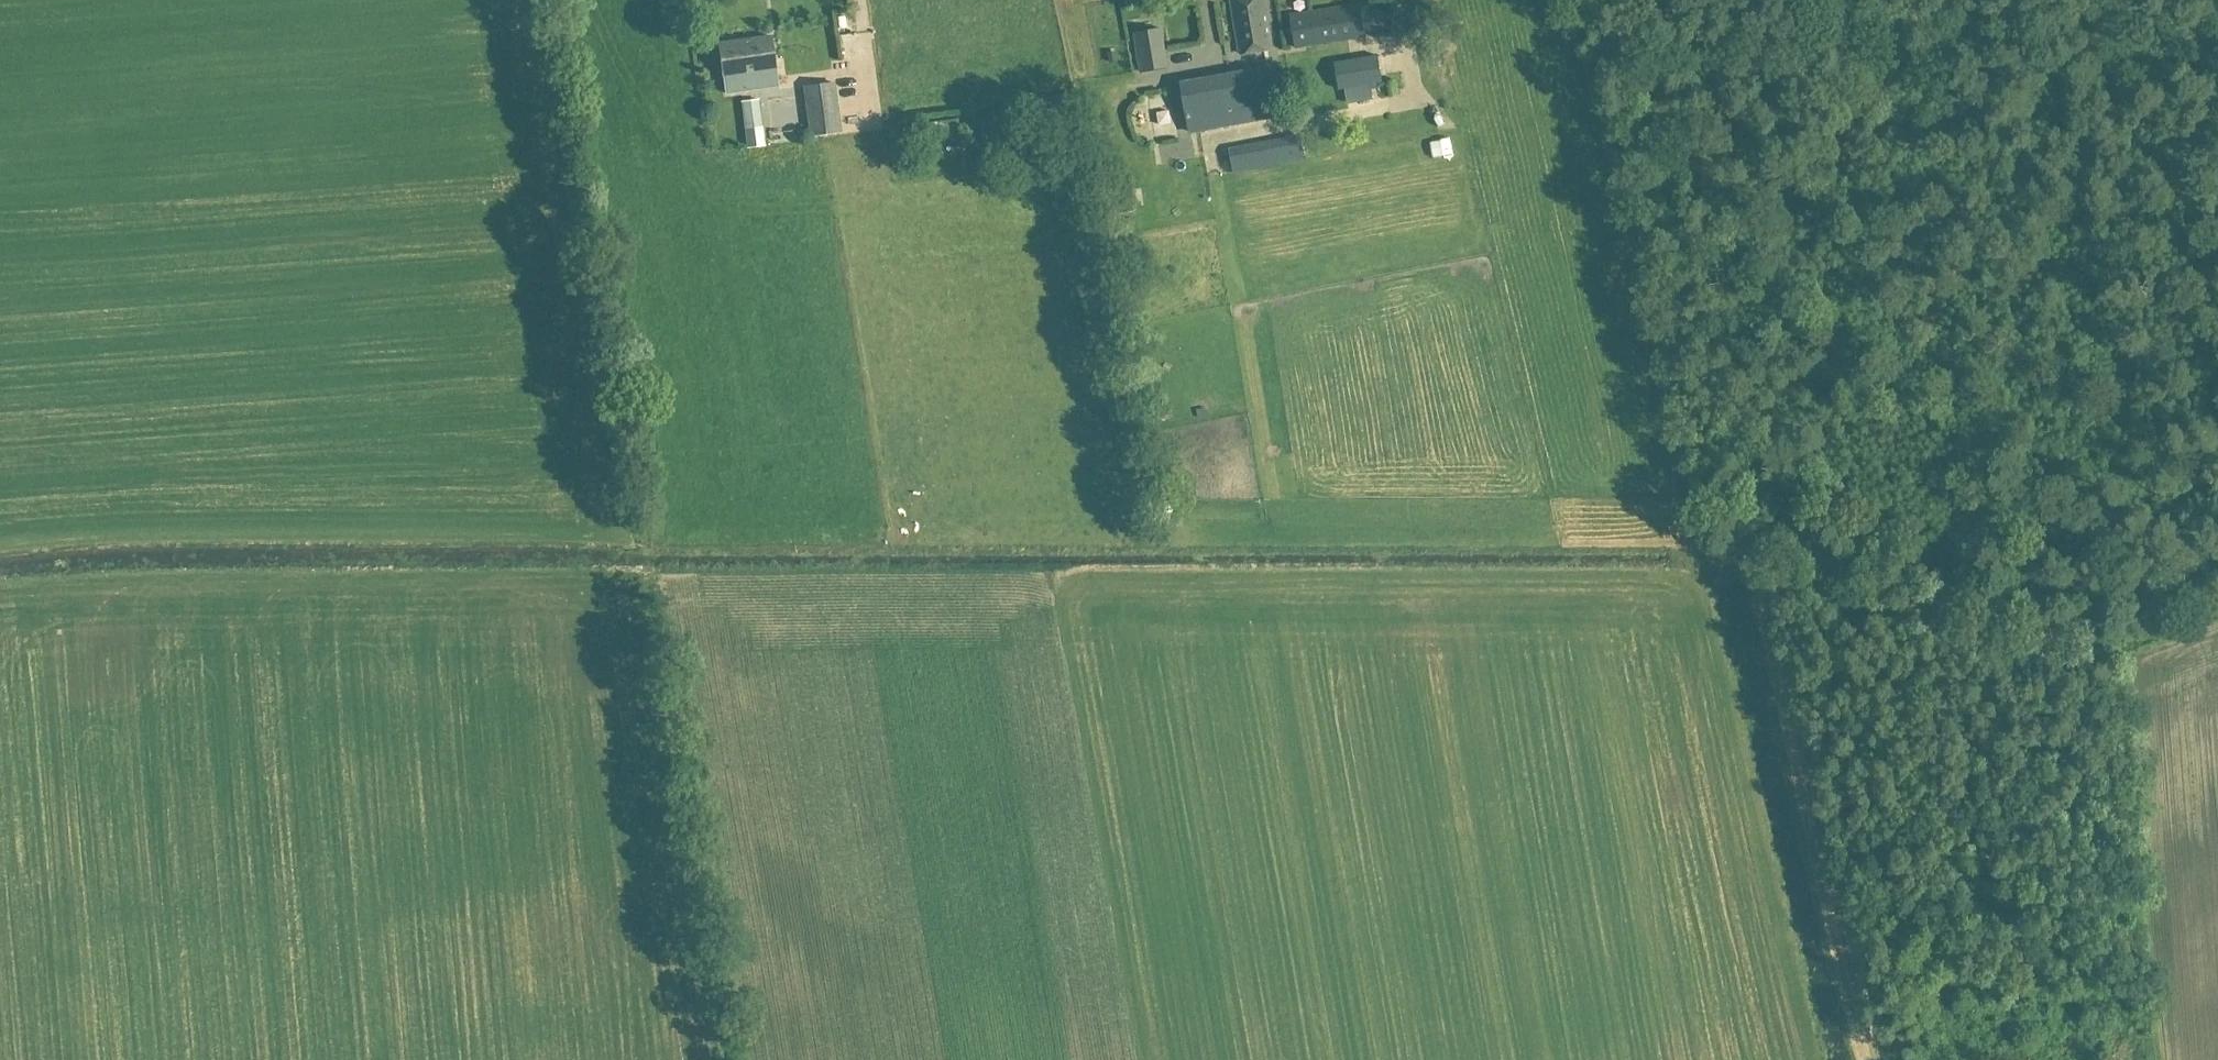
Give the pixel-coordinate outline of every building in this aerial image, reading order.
[(1263,0),(1230,0),(1238,52),(1270,47),(1263,0)] [(1364,35),(1358,4),(1289,16),(1294,48),(1364,35)] [(845,15),(838,16),(840,27),(846,26),(845,15)] [(1166,49),(1162,26),(1132,31),(1139,71),(1169,66),(1166,49)] [(777,85),(770,36),(718,43),(725,93),(777,85)] [(1351,57),(1337,59),(1341,87),(1383,81),(1382,73),(1379,53),(1351,57)] [(1181,83),(1189,130),(1268,116),(1259,68),(1181,83)] [(832,82),(803,86),(810,135),(839,131),(832,82)] [(759,98),(742,100),(748,147),(766,145),(759,98)] [(980,138),(993,138),(991,114),(979,115),(980,138)] [(957,118),(921,123),(922,133),(949,130),(951,145),(960,144),(957,118)] [(1024,118),(1002,119),(1003,131),(1025,130),(1024,118)] [(1305,159),(1299,135),(1227,148),(1232,172),(1305,159)] [(1169,164),(1202,162),(1200,140),(1168,142),(1169,164)] [(1003,170),(1005,177),(1015,176),(1014,168),(1003,170)]
